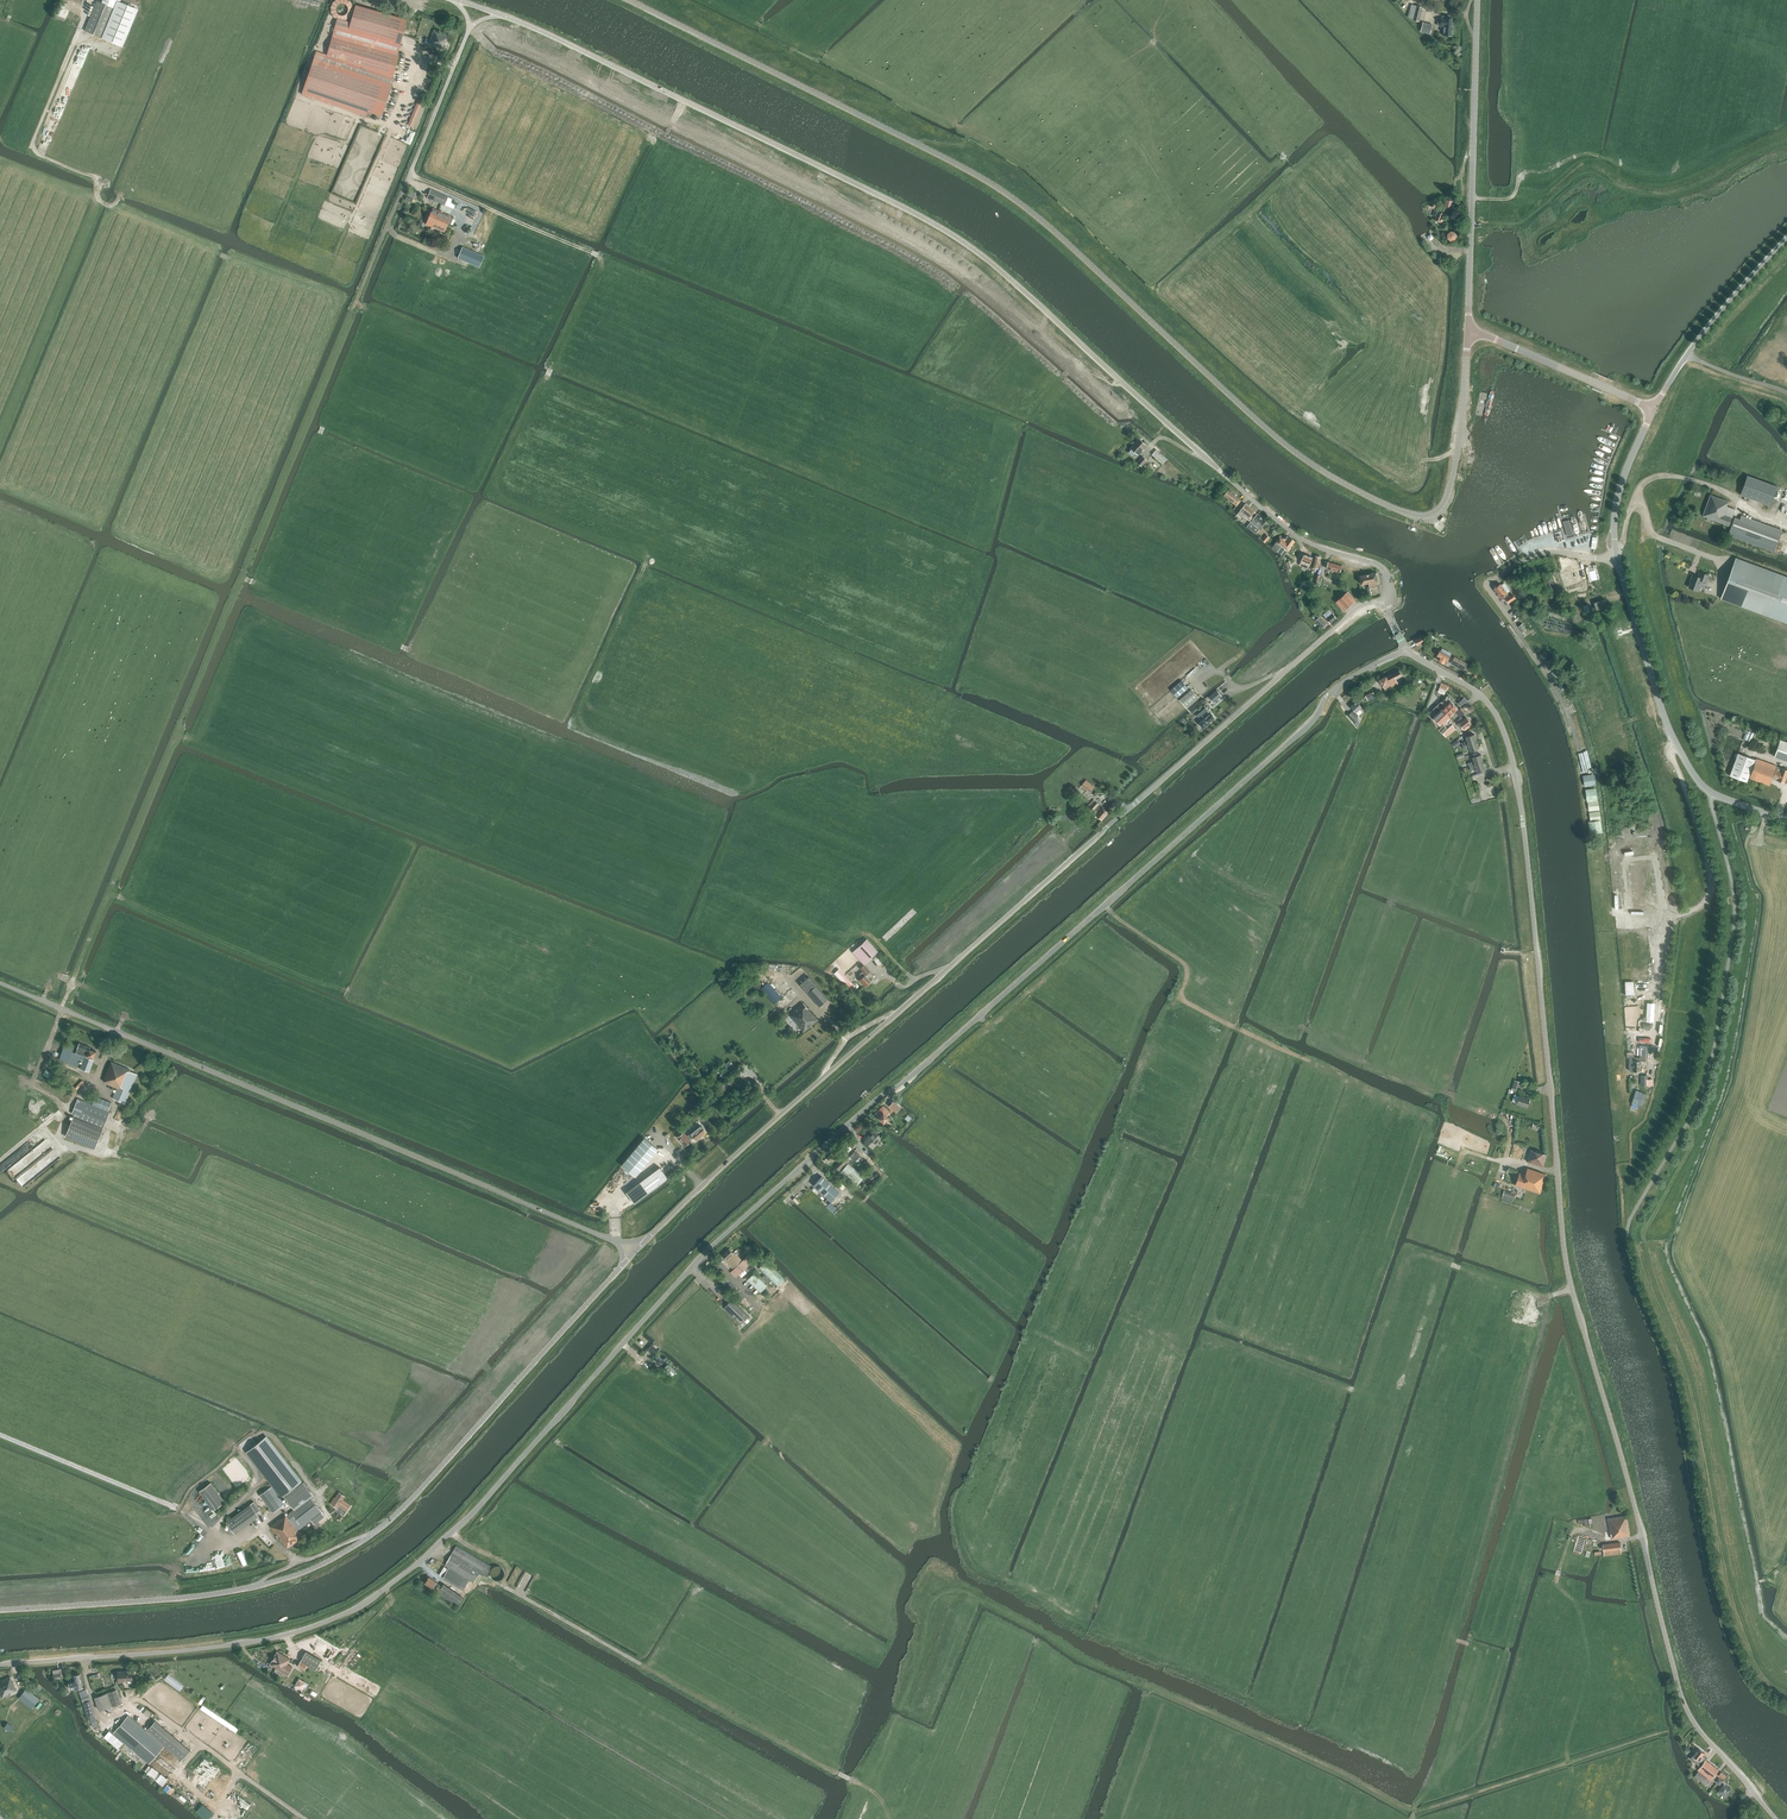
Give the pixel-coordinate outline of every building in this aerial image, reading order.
[(353,8),(353,5),(352,3),(351,1),(350,0),(333,0),(332,1),(331,3),(330,6),(330,8),(330,10),(331,12),(332,14),(334,16),(336,18),(338,18),(340,19),(342,19),(344,19),(346,18),(349,17),(350,15),(351,13),(352,12),(353,10),(353,8)] [(97,1),(85,31),(102,38),(115,8),(112,7),(97,1)] [(115,8),(102,38),(122,46),(137,9),(117,1),(115,8)] [(1423,7),(1417,6),(1411,4),(1408,17),(1414,18),(1413,20),(1419,21),(1423,7)] [(350,23),(337,20),(327,55),(374,71),(393,77),(407,19),(355,5),(350,23)] [(1441,22),(1438,22),(1438,25),(1441,26),(1441,27),(1444,27),(1443,35),(1453,36),(1454,27),(1454,24),(1452,24),(1452,19),(1442,18),(1441,22)] [(1423,22),(1422,31),(1431,32),(1432,23),(1423,22)] [(427,38),(425,43),(445,51),(451,36),(434,30),(430,40),(427,38)] [(393,77),(374,71),(327,55),(316,51),(303,89),(382,116),(395,78),(393,77)] [(420,99),(409,125),(412,126),(423,100),(420,99)] [(427,197),(444,205),(446,200),(448,201),(449,201),(450,200),(451,199),(450,198),(448,197),(448,196),(431,189),(427,197)] [(433,208),(426,224),(431,226),(431,228),(433,228),(433,227),(444,232),(451,216),(433,208)] [(1439,211),(1435,220),(1442,223),(1442,221),(1441,221),(1444,214),(1439,211)] [(1454,232),(1450,231),(1448,234),(1448,238),(1450,240),(1454,241),(1457,238),(1457,234),(1454,232)] [(462,247),(458,258),(465,261),(470,263),(480,267),(484,256),(481,255),(480,254),(462,247)] [(1135,452),(1138,454),(1147,445),(1139,438),(1131,448),(1131,449),(1128,452),(1133,455),(1135,452)] [(1167,460),(1157,450),(1153,454),(1163,464),(1167,460)] [(1137,462),(1142,467),(1148,460),(1143,456),(1137,462)] [(1741,496),(1771,508),(1778,489),(1748,478),(1741,496)] [(1241,500),(1241,499),(1228,490),(1224,495),(1232,502),(1237,505),(1241,500)] [(1727,506),(1729,501),(1711,495),(1703,516),(1707,518),(1707,520),(1710,521),(1711,519),(1729,526),(1736,509),(1727,506)] [(1250,517),(1252,519),(1257,513),(1245,504),(1237,514),(1242,517),(1245,513),(1250,517)] [(1247,526),(1256,534),(1266,520),(1257,513),(1250,523),(1247,526)] [(1775,552),(1783,530),(1742,515),(1740,519),(1735,517),(1728,535),(1775,552)] [(1439,534),(1445,528),(1442,525),(1436,531),(1439,534)] [(1284,557),(1295,541),(1289,537),(1287,536),(1284,540),(1280,537),(1272,548),(1284,557)] [(1300,565),(1303,566),(1304,563),(1309,565),(1310,565),(1313,557),(1304,554),(1301,561),(1300,565)] [(1315,556),(1312,567),(1318,569),(1321,557),(1315,556)] [(1736,558),(1721,598),(1786,623),(1786,577),(1736,558)] [(1334,572),(1335,571),(1340,572),(1342,566),(1328,562),(1326,568),(1330,569),(1330,571),(1334,572)] [(1589,566),(1585,566),(1589,581),(1600,578),(1596,564),(1593,565),(1594,567),(1589,568),(1589,566)] [(1581,569),(1572,572),(1571,570),(1558,574),(1564,593),(1585,587),(1582,576),(1583,575),(1581,569)] [(1379,586),(1376,572),(1359,576),(1361,584),(1369,583),(1370,588),(1379,586)] [(1710,575),(1700,572),(1698,577),(1693,575),(1691,579),(1692,580),(1689,587),(1699,591),(1702,582),(1706,584),(1707,583),(1710,575)] [(1547,577),(1547,578),(1552,592),(1553,592),(1558,591),(1552,576),(1551,575),(1547,577)] [(1508,597),(1506,594),(1508,592),(1509,591),(1504,584),(1503,584),(1501,586),(1500,585),(1493,589),(1500,598),(1503,596),(1505,599),(1508,604),(1514,599),(1511,595),(1508,597)] [(1336,602),(1337,602),(1344,611),(1356,600),(1348,592),(1336,602)] [(1593,603),(1596,611),(1607,607),(1604,600),(1593,603)] [(1326,618),(1331,623),(1337,618),(1333,613),(1332,613),(1329,609),(1323,614),(1326,618)] [(1320,616),(1315,620),(1322,628),(1327,624),(1320,616)] [(1523,623),(1518,626),(1523,632),(1527,629),(1523,623)] [(1421,637),(1416,640),(1418,645),(1424,642),(1421,637)] [(1446,664),(1450,656),(1440,651),(1437,656),(1440,657),(1439,660),(1444,664),(1444,663),(1446,664)] [(1468,663),(1455,656),(1451,661),(1465,669),(1468,663)] [(1386,676),(1379,679),(1382,686),(1383,686),(1385,690),(1392,687),(1391,686),(1398,683),(1396,679),(1402,676),(1399,670),(1391,674),(1387,677),(1386,676)] [(1182,680),(1171,690),(1178,697),(1188,688),(1182,680)] [(1449,686),(1441,683),(1439,688),(1445,691),(1446,689),(1448,689),(1449,686)] [(1371,687),(1363,691),(1368,700),(1376,696),(1371,687)] [(1180,700),(1186,706),(1197,696),(1191,689),(1180,700)] [(1221,696),(1221,695),(1217,690),(1210,695),(1209,697),(1213,702),(1221,696)] [(1438,705),(1449,716),(1458,708),(1446,696),(1438,705)] [(1360,722),(1358,720),(1356,717),(1364,710),(1357,702),(1357,701),(1351,706),(1354,710),(1348,715),(1355,723),(1355,722),(1358,726),(1360,722)] [(1449,716),(1438,705),(1433,709),(1438,713),(1434,717),(1437,720),(1441,725),(1449,716)] [(1460,716),(1465,713),(1461,708),(1456,712),(1460,716)] [(1208,710),(1202,715),(1200,712),(1197,715),(1201,721),(1199,723),(1203,728),(1209,724),(1208,723),(1215,717),(1211,712),(1210,713),(1208,710)] [(1471,723),(1466,717),(1457,724),(1459,727),(1461,726),(1463,729),(1471,723)] [(1456,729),(1452,724),(1447,729),(1443,734),(1446,737),(1456,729)] [(1444,725),(1439,730),(1443,734),(1447,729),(1444,725)] [(1748,729),(1744,738),(1751,741),(1755,732),(1748,729)] [(1463,746),(1477,741),(1474,734),(1466,737),(1467,741),(1462,743),(1463,746)] [(1775,756),(1786,761),(1786,741),(1781,739),(1775,756)] [(1470,752),(1479,749),(1477,741),(1463,746),(1464,749),(1469,747),(1470,752)] [(1746,782),(1755,759),(1737,753),(1729,775),(1746,782)] [(1469,766),(1483,762),(1481,755),(1481,754),(1472,757),(1474,761),(1468,763),(1469,766)] [(1784,783),(1786,775),(1786,770),(1781,768),(1776,766),(1777,766),(1756,759),(1749,778),(1769,785),(1772,776),(1773,777),(1775,778),(1776,778),(1777,778),(1777,780),(1784,783)] [(1477,772),(1486,769),(1483,762),(1469,766),(1470,769),(1476,768),(1477,772)] [(1483,772),(1472,775),(1474,781),(1477,780),(1477,777),(1484,775),(1483,772)] [(1095,786),(1086,779),(1081,785),(1090,792),(1095,786)] [(1493,785),(1486,787),(1487,793),(1490,792),(1491,799),(1496,798),(1493,785)] [(1592,834),(1603,832),(1597,787),(1586,789),(1592,834)] [(1103,807),(1101,809),(1097,806),(1099,804),(1094,799),(1087,806),(1093,812),(1096,814),(1102,820),(1109,813),(1103,807)] [(867,939),(856,948),(867,961),(878,951),(867,939)] [(871,971),(864,964),(860,968),(866,975),(871,971)] [(742,968),(741,976),(756,977),(756,969),(742,968)] [(839,969),(835,973),(840,979),(841,980),(844,981),(851,989),(854,985),(848,978),(839,969)] [(862,977),(859,980),(865,986),(871,981),(863,973),(860,975),(862,977)] [(768,982),(760,989),(774,1004),(781,996),(768,982)] [(808,993),(819,1006),(828,999),(816,985),(808,993)] [(803,1003),(789,1015),(803,1031),(809,1027),(812,1025),(812,1024),(816,1020),(817,1019),(816,1019),(807,1009),(808,1009),(803,1003)] [(1648,1016),(1644,1016),(1644,1020),(1654,1021),(1654,1003),(1648,1003),(1648,1016)] [(90,1047),(79,1043),(77,1051),(85,1054),(84,1056),(86,1057),(86,1055),(94,1058),(96,1051),(89,1049),(90,1047)] [(74,1065),(78,1066),(80,1060),(81,1055),(72,1051),(73,1048),(65,1045),(60,1059),(74,1065)] [(1629,1057),(1629,1070),(1633,1070),(1633,1071),(1640,1071),(1640,1061),(1647,1061),(1647,1053),(1643,1053),(1643,1048),(1640,1048),(1640,1061),(1639,1061),(1639,1057),(1629,1057)] [(84,1056),(81,1055),(80,1060),(83,1061),(80,1068),(89,1072),(94,1060),(86,1057),(84,1056)] [(730,1062),(722,1068),(721,1070),(726,1076),(736,1067),(731,1061),(730,1062)] [(111,1062),(103,1081),(104,1082),(108,1084),(117,1088),(112,1098),(125,1103),(138,1074),(130,1071),(130,1070),(111,1062)] [(1514,1080),(1512,1088),(1518,1090),(1520,1082),(1514,1080)] [(737,1092),(742,1098),(745,1096),(740,1090),(737,1092)] [(1636,1090),(1632,1104),(1638,1106),(1642,1092),(1636,1090)] [(1519,1096),(1514,1095),(1512,1101),(1517,1103),(1517,1104),(1527,1107),(1530,1099),(1519,1096)] [(73,1117),(86,1122),(103,1129),(110,1112),(109,1112),(113,1103),(97,1097),(94,1105),(80,1100),(73,1117)] [(894,1101),(892,1103),(890,1105),(892,1106),(896,1111),(900,1107),(894,1101)] [(878,1117),(877,1117),(883,1123),(888,1117),(887,1116),(890,1112),(883,1106),(875,1114),(878,1117)] [(103,1130),(73,1117),(65,1138),(95,1150),(103,1130)] [(685,1145),(690,1141),(690,1140),(693,1137),(696,1141),(706,1132),(700,1124),(689,1132),(690,1133),(686,1136),(683,1132),(678,1137),(685,1145)] [(882,1137),(875,1131),(874,1129),(867,1136),(867,1137),(863,1141),(872,1149),(878,1143),(877,1142),(882,1137)] [(658,1149),(644,1138),(621,1165),(635,1176),(658,1149)] [(855,1161),(860,1156),(854,1151),(850,1156),(855,1161)] [(1546,1156),(1531,1151),(1528,1161),(1532,1162),(1532,1163),(1543,1166),(1546,1156)] [(832,1164),(836,1159),(831,1153),(824,1161),(827,1165),(830,1163),(832,1164)] [(848,1162),(849,1160),(842,1154),(837,1159),(839,1160),(834,1166),(839,1171),(848,1162)] [(856,1169),(861,1173),(869,1164),(864,1161),(861,1164),(856,1169)] [(848,1162),(839,1171),(856,1185),(864,1176),(848,1162)] [(668,1177),(659,1166),(625,1192),(634,1203),(668,1177)] [(1525,1175),(1519,1173),(1515,1186),(1540,1194),(1546,1175),(1527,1169),(1525,1175)] [(839,1192),(821,1176),(813,1185),(831,1201),(839,1192)] [(1502,1198),(1513,1202),(1515,1194),(1505,1191),(1502,1198)] [(740,1273),(754,1260),(749,1255),(742,1261),(734,1252),(733,1253),(729,1249),(722,1255),(726,1260),(725,1260),(734,1269),(731,1272),(736,1277),(740,1273)] [(771,1281),(777,1286),(785,1278),(766,1260),(758,1268),(765,1275),(771,1281)] [(754,1273),(747,1279),(761,1292),(767,1285),(754,1273)] [(765,1275),(762,1277),(768,1283),(771,1281),(765,1275)] [(750,1303),(748,1300),(727,1276),(722,1280),(738,1299),(737,1300),(741,1303),(745,1307),(750,1303)] [(749,1315),(732,1299),(723,1307),(740,1324),(749,1315)] [(676,1371),(667,1364),(662,1370),(671,1377),(676,1371)] [(266,1436),(261,1440),(257,1443),(254,1445),(251,1448),(248,1451),(247,1451),(282,1496),(301,1481),(266,1436)] [(213,1510),(225,1501),(212,1482),(199,1490),(213,1510)] [(268,1488),(260,1494),(273,1513),(284,1504),(272,1486),(268,1489),(268,1488)] [(345,1496),(339,1492),(334,1498),(334,1497),(330,1503),(337,1508),(339,1505),(342,1507),(346,1510),(350,1505),(343,1499),(345,1496)] [(322,1512),(310,1496),(294,1509),(286,1515),(281,1518),(281,1517),(271,1526),(287,1547),(302,1536),(298,1530),(322,1512)] [(226,1521),(235,1533),(263,1513),(254,1501),(226,1521)] [(1611,1539),(1629,1536),(1626,1516),(1612,1518),(1612,1515),(1608,1516),(1608,1519),(1611,1539)] [(1589,1525),(1588,1521),(1587,1518),(1578,1519),(1578,1523),(1584,1522),(1585,1526),(1589,1525)] [(1575,1547),(1583,1549),(1586,1540),(1578,1538),(1575,1547)] [(1604,1555),(1621,1553),(1620,1542),(1602,1544),(1604,1555)] [(475,1581),(480,1573),(484,1576),(491,1565),(457,1545),(444,1565),(448,1568),(442,1577),(449,1581),(463,1590),(468,1581),(469,1580),(471,1581),(474,1583),(475,1581)] [(506,1572),(506,1569),(505,1568),(504,1566),(502,1565),(501,1564),(499,1564),(498,1564),(496,1564),(495,1565),(493,1566),(492,1567),(492,1568),(491,1570),(491,1571),(491,1573),(491,1574),(492,1576),(493,1577),(494,1578),(495,1579),(497,1579),(498,1579),(500,1579),(501,1579),(502,1578),(504,1577),(505,1576),(506,1575),(506,1573),(506,1572)] [(426,1580),(425,1581),(424,1583),(432,1588),(437,1592),(457,1606),(460,1601),(463,1597),(443,1584),(442,1586),(438,1583),(436,1582),(429,1576),(426,1580)] [(288,1674),(292,1667),(287,1664),(290,1659),(278,1651),(277,1651),(270,1664),(288,1674)] [(316,1670),(321,1660),(306,1651),(300,1661),(316,1670)] [(305,1667),(306,1665),(300,1661),(297,1666),(304,1669),(305,1667)] [(123,1681),(133,1680),(132,1670),(118,1671),(118,1683),(123,1683),(123,1681)] [(169,1673),(164,1679),(180,1691),(185,1684),(169,1673)] [(70,1689),(75,1688),(75,1689),(83,1687),(80,1674),(73,1675),(74,1681),(69,1682),(70,1689)] [(17,1690),(14,1684),(10,1676),(0,1681),(0,1698),(2,1697),(17,1690)] [(306,1683),(298,1679),(294,1686),(301,1691),(306,1683)] [(32,1708),(39,1699),(26,1688),(19,1698),(32,1708)] [(82,1701),(89,1698),(86,1689),(79,1692),(82,1701)] [(108,1693),(106,1693),(95,1697),(99,1711),(112,1706),(112,1707),(117,1705),(121,1704),(117,1690),(108,1693)] [(94,1714),(90,1700),(83,1702),(87,1716),(94,1714)] [(156,1755),(164,1746),(128,1715),(113,1733),(149,1764),(156,1755)] [(147,1730),(164,1745),(173,1735),(155,1720),(147,1730)] [(9,1732),(13,1727),(8,1723),(4,1727),(9,1732)] [(187,1748),(187,1747),(187,1746),(186,1744),(185,1743),(184,1741),(182,1740),(180,1739),(179,1739),(177,1739),(176,1740),(174,1740),(173,1741),(171,1743),(171,1744),(170,1746),(170,1747),(170,1749),(170,1750),(171,1752),(172,1753),(173,1754),(175,1755),(176,1756),(178,1756),(180,1756),(181,1755),(183,1755),(184,1754),(185,1752),(186,1751),(187,1749),(187,1748)] [(1711,1779),(1718,1770),(1706,1760),(1707,1758),(1703,1755),(1704,1753),(1698,1748),(1691,1757),(1690,1759),(1701,1767),(1699,1769),(1711,1779)] [(211,1782),(219,1769),(209,1763),(207,1767),(213,1771),(208,1780),(211,1782)] [(163,1786),(168,1779),(150,1765),(145,1772),(163,1786)] [(1706,1780),(1708,1777),(1699,1771),(1697,1774),(1695,1777),(1703,1783),(1706,1780)] [(1732,1790),(1725,1783),(1718,1790),(1725,1797),(1732,1790)]
